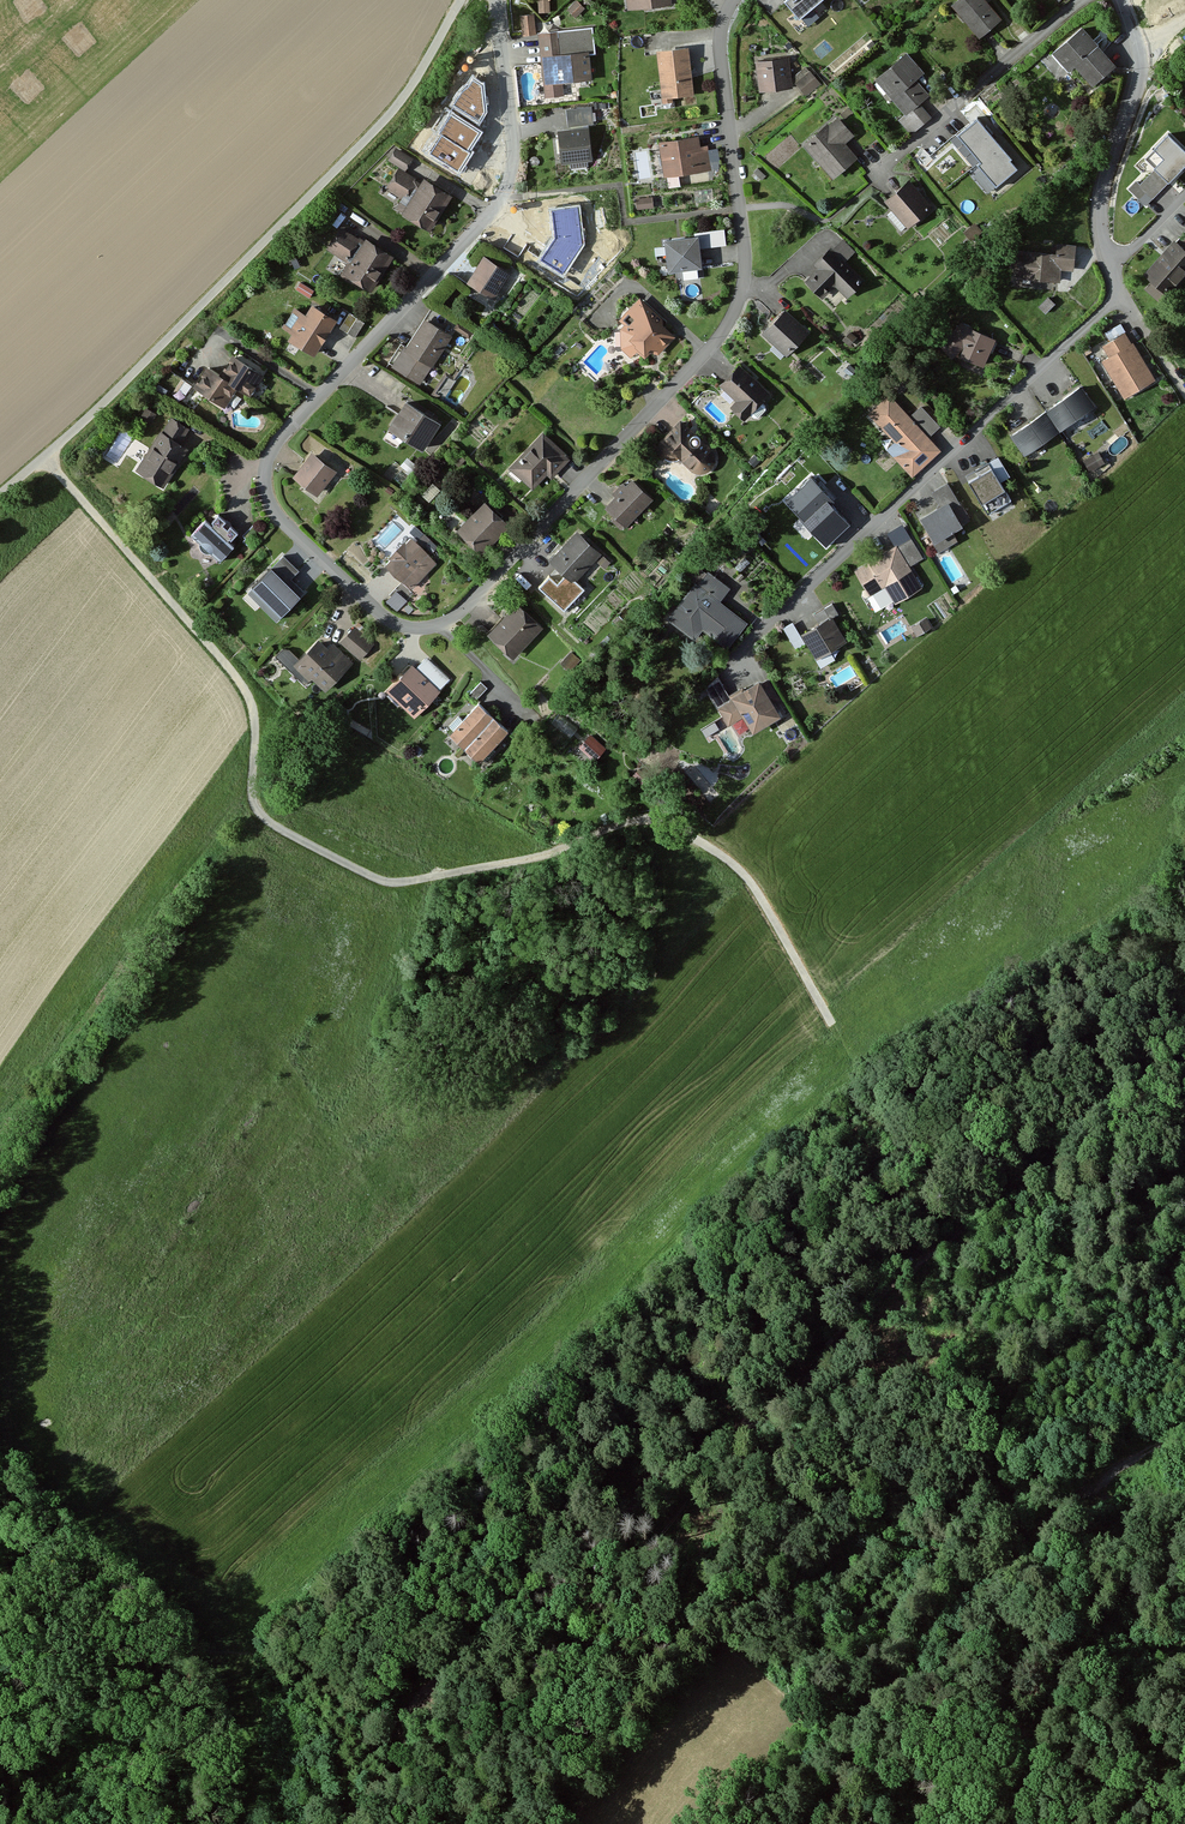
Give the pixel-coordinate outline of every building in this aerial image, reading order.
[(537,15),(548,15),(547,0),(536,0),(537,15)] [(668,0),(625,0),(626,14),(669,9),(668,0)] [(790,15),(808,0),(778,0),(790,15)] [(813,4),(821,13),(828,6),(823,0),(817,0),(813,4)] [(982,0),(959,0),(950,8),(978,41),(1000,23),(982,0)] [(1180,13),(1184,10),(1184,0),(1173,0),(1180,13)] [(582,11),(575,4),(566,13),(573,20),(582,11)] [(533,37),(531,18),(519,19),(522,39),(533,37)] [(554,33),(554,35),(536,36),(541,100),(560,98),(559,85),(588,82),(586,57),(593,57),(591,30),(554,33)] [(1112,68),(1080,30),(1050,56),(1065,74),(1072,68),(1089,88),(1112,68)] [(691,98),(686,50),(654,53),(660,105),(670,104),(670,100),(691,98)] [(793,85),(791,86),(802,98),(817,86),(806,74),(808,72),(794,55),(787,61),(797,73),(789,80),(793,85)] [(922,75),(904,55),(873,83),(903,116),(896,123),(909,137),(929,119),(917,106),(927,97),(914,82),(922,75)] [(788,89),(785,59),(752,63),(756,93),(788,89)] [(459,97),(454,105),(479,121),(484,113),(481,86),(473,82),(468,88),(462,94),(459,97)] [(1051,89),(1023,111),(1035,126),(1062,104),(1057,97),(1051,89)] [(594,121),(594,103),(566,104),(567,122),(594,121)] [(850,116),(845,110),(838,117),(843,122),(850,116)] [(479,133),(454,117),(451,115),(439,134),(442,136),(466,152),(479,133)] [(1005,152),(977,118),(952,138),(980,172),(1005,152)] [(828,127),(826,125),(801,147),(831,180),(854,159),(843,146),(853,137),(836,119),(828,127)] [(590,161),(586,129),(556,133),(559,164),(590,161)] [(442,136),(430,154),(458,172),(470,154),(466,152),(442,136)] [(1166,138),(1142,162),(1152,172),(1138,185),(1135,183),(1126,191),(1137,203),(1144,196),(1150,202),(1184,167),(1184,157),(1166,138)] [(697,148),(696,139),(657,143),(661,177),(708,172),(705,147),(697,148)] [(410,159),(394,149),(386,162),(403,172),(410,159)] [(416,182),(395,170),(383,190),(404,202),(416,182)] [(916,187),(909,180),(881,204),(905,230),(929,209),(912,190),(916,187)] [(449,198),(421,181),(400,216),(428,233),(449,198)] [(650,208),(649,198),(633,199),(635,209),(650,208)] [(580,205),(549,209),(552,237),(537,262),(564,278),(585,244),(580,205)] [(358,241),(337,229),(323,251),(344,264),(358,241)] [(723,248),(721,231),(692,234),(692,237),(664,240),(667,272),(700,270),(698,250),(723,248)] [(1175,243),(1184,252),(1184,231),(1175,243)] [(390,257),(363,240),(341,276),(368,293),(390,257)] [(852,254),(839,242),(830,251),(828,249),(811,267),(815,271),(803,284),(821,301),(832,289),(844,301),(861,283),(842,265),(852,254)] [(1175,243),(1144,278),(1160,292),(1166,285),(1173,290),(1184,276),(1184,252),(1175,243)] [(1074,247),(1055,245),(1055,254),(1009,250),(1007,269),(1014,270),(1013,280),(1059,283),(1060,271),(1072,272),(1074,247)] [(508,274),(481,257),(464,285),(491,302),(508,274)] [(310,293),(298,285),(294,291),(306,299),(310,293)] [(1053,305),(1046,299),(1037,308),(1043,315),(1053,305)] [(621,327),(618,331),(619,352),(623,355),(628,360),(634,353),(642,361),(650,352),(656,358),(674,338),(659,325),(661,323),(636,300),(616,322),(621,327)] [(335,321),(309,305),(303,315),(292,308),(279,330),(290,336),(286,343),(312,358),(335,321)] [(448,323),(428,310),(404,348),(399,345),(385,365),(417,386),(429,368),(430,369),(453,334),(444,329),(448,323)] [(807,333),(783,310),(760,334),(784,357),(807,333)] [(354,319),(346,315),(338,330),(346,335),(354,319)] [(995,342),(959,325),(936,347),(950,361),(963,348),(958,358),(982,369),(995,342)] [(1129,345),(1122,334),(1100,348),(1106,358),(1099,363),(1122,400),(1154,381),(1131,344),(1129,345)] [(1089,353),(1085,346),(1079,350),(1083,356),(1089,353)] [(493,353),(482,347),(477,358),(487,364),(493,353)] [(249,368),(231,357),(218,377),(236,388),(248,396),(261,375),(249,368)] [(768,397),(736,366),(716,387),(732,403),(727,408),(743,423),(768,397)] [(236,388),(218,377),(204,369),(191,389),(222,409),(236,388)] [(448,370),(433,389),(443,396),(457,376),(448,370)] [(1094,407),(1080,387),(1057,403),(1046,411),(1060,430),(1094,407)] [(908,418),(888,397),(866,417),(891,444),(885,451),(911,479),(940,452),(927,438),(937,428),(919,408),(908,418)] [(438,424),(402,402),(385,430),(421,452),(438,424)] [(154,415),(144,409),(138,420),(149,425),(154,415)] [(1022,457),(1060,430),(1046,411),(1025,425),(1008,437),(1022,457)] [(144,460),(142,459),(133,473),(162,490),(185,451),(177,446),(186,431),(168,420),(160,434),(158,433),(149,447),(152,449),(144,460)] [(712,455),(710,451),(678,421),(658,442),(656,445),(655,449),(655,453),(656,456),(659,459),(662,461),(666,463),(670,462),(673,461),(676,459),(690,472),(694,475),(699,475),(704,475),(708,472),(711,469),(713,465),(713,460),(712,455)] [(568,461),(541,434),(506,468),(530,492),(545,477),(548,481),(568,461)] [(334,473),(312,456),(295,478),(317,495),(334,473)] [(462,462),(455,456),(448,463),(455,469),(462,462)] [(1008,479),(996,458),(972,471),(976,478),(967,483),(986,515),(1010,501),(1000,484),(1008,479)] [(415,468),(404,459),(397,467),(408,477),(415,468)] [(833,490),(814,471),(780,504),(797,521),(795,523),(806,534),(813,528),(819,534),(840,515),(824,498),(833,490)] [(650,500),(630,482),(626,486),(622,483),(610,495),(612,497),(602,508),(614,518),(610,522),(620,531),(650,500)] [(957,505),(944,485),(928,494),(937,509),(919,519),(932,541),(930,542),(936,553),(951,544),(946,535),(961,527),(951,509),(957,505)] [(508,528),(482,503),(455,531),(481,557),(508,528)] [(208,526),(203,521),(189,536),(218,563),(232,548),(227,543),(234,535),(229,530),(226,533),(220,527),(223,523),(216,517),(208,526)] [(555,570),(570,583),(572,585),(599,557),(575,534),(547,562),(555,570)] [(895,549),(894,547),(852,571),(868,598),(883,589),(893,605),(920,589),(907,568),(920,560),(909,541),(895,549)] [(436,564),(412,542),(406,547),(404,545),(391,559),(393,562),(389,567),(412,589),(436,564)] [(293,570),(281,558),(245,595),(274,623),(300,597),(283,581),(293,570)] [(607,565),(600,558),(595,564),(602,571),(607,565)] [(570,583),(555,570),(539,590),(564,612),(582,593),(572,585),(570,583)] [(727,591),(706,575),(696,589),(691,585),(665,622),(693,642),(700,632),(726,651),(745,623),(718,604),(727,591)] [(413,594),(401,583),(390,595),(402,606),(413,594)] [(839,617),(831,604),(810,617),(816,626),(800,636),(820,669),(833,661),(828,654),(845,644),(832,621),(839,617)] [(541,629),(514,605),(486,636),(512,660),(541,629)] [(930,627),(925,619),(909,629),(914,637),(930,627)] [(800,644),(790,625),(781,630),(792,649),(800,644)] [(372,646),(352,629),(338,645),(358,662),(372,646)] [(349,665),(330,646),(325,651),(316,642),(297,662),(283,649),(273,659),(303,687),(309,681),(322,694),(349,665)] [(414,671),(409,667),(384,694),(412,719),(448,681),(424,660),(414,671)] [(728,699),(716,679),(703,690),(726,726),(741,717),(752,733),(779,716),(771,703),(777,699),(767,682),(760,686),(757,681),(728,699)] [(485,690),(478,684),(466,696),(473,702),(485,690)] [(491,719),(476,705),(447,734),(461,748),(491,719)] [(506,733),(491,719),(461,748),(477,763),(506,733)] [(528,728),(521,721),(509,734),(516,740),(528,728)] [(600,751),(586,739),(577,750),(592,761),(600,751)]
